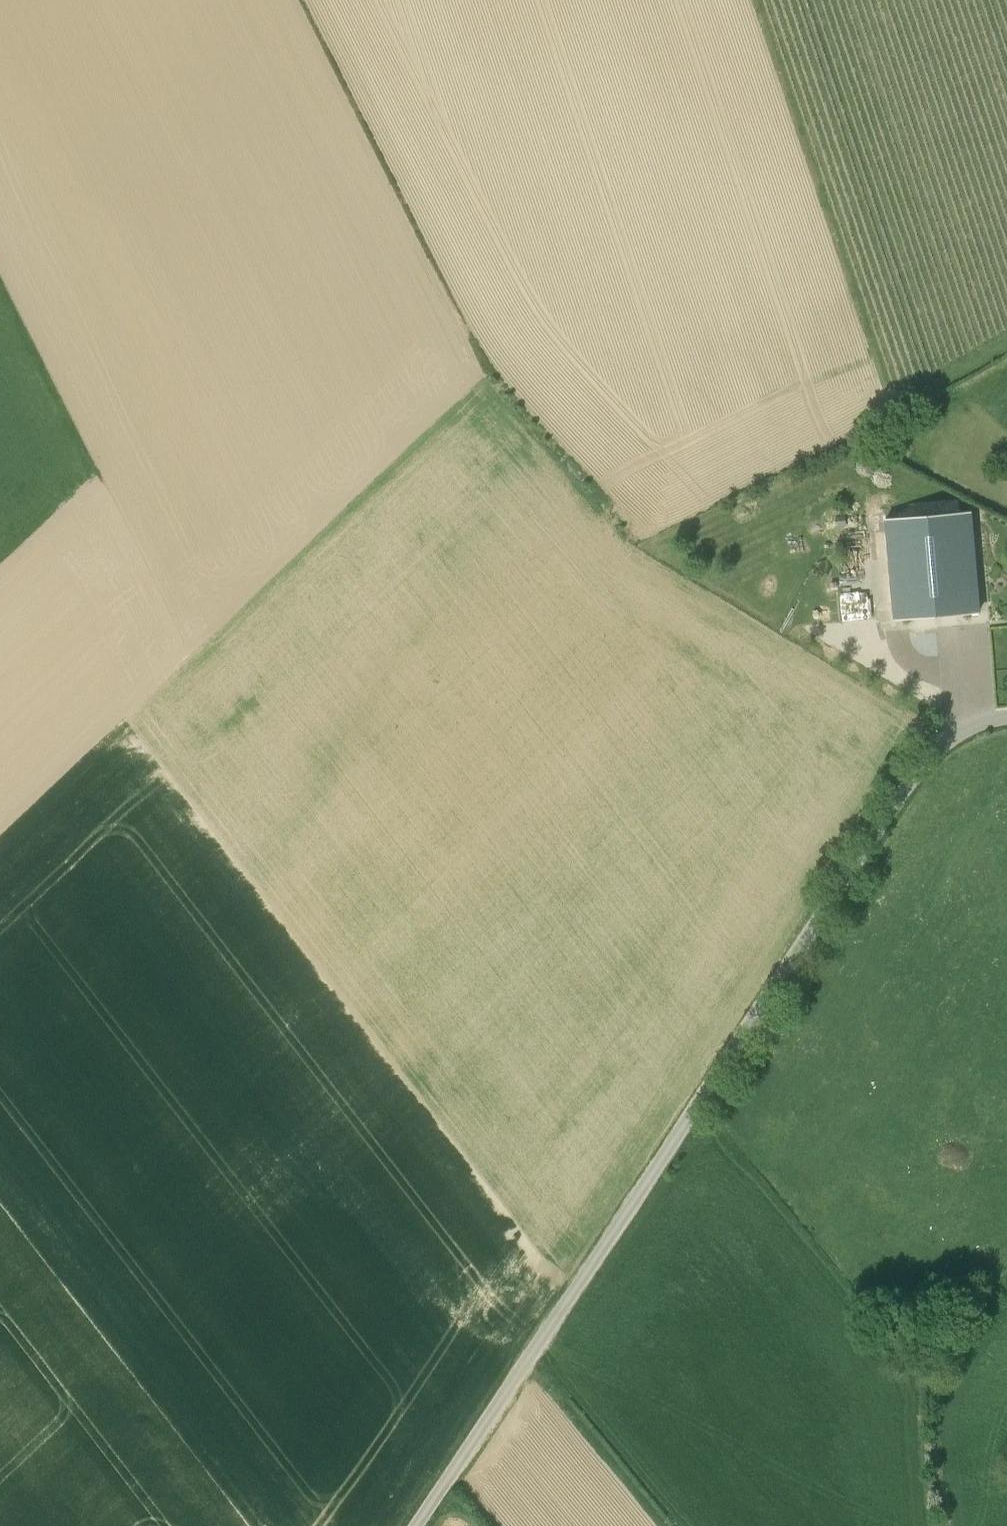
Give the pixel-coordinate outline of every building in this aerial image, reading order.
[(894,527),(901,630),(953,625),(953,624),(969,622),(969,623),(989,622),(980,520),(894,527)]
